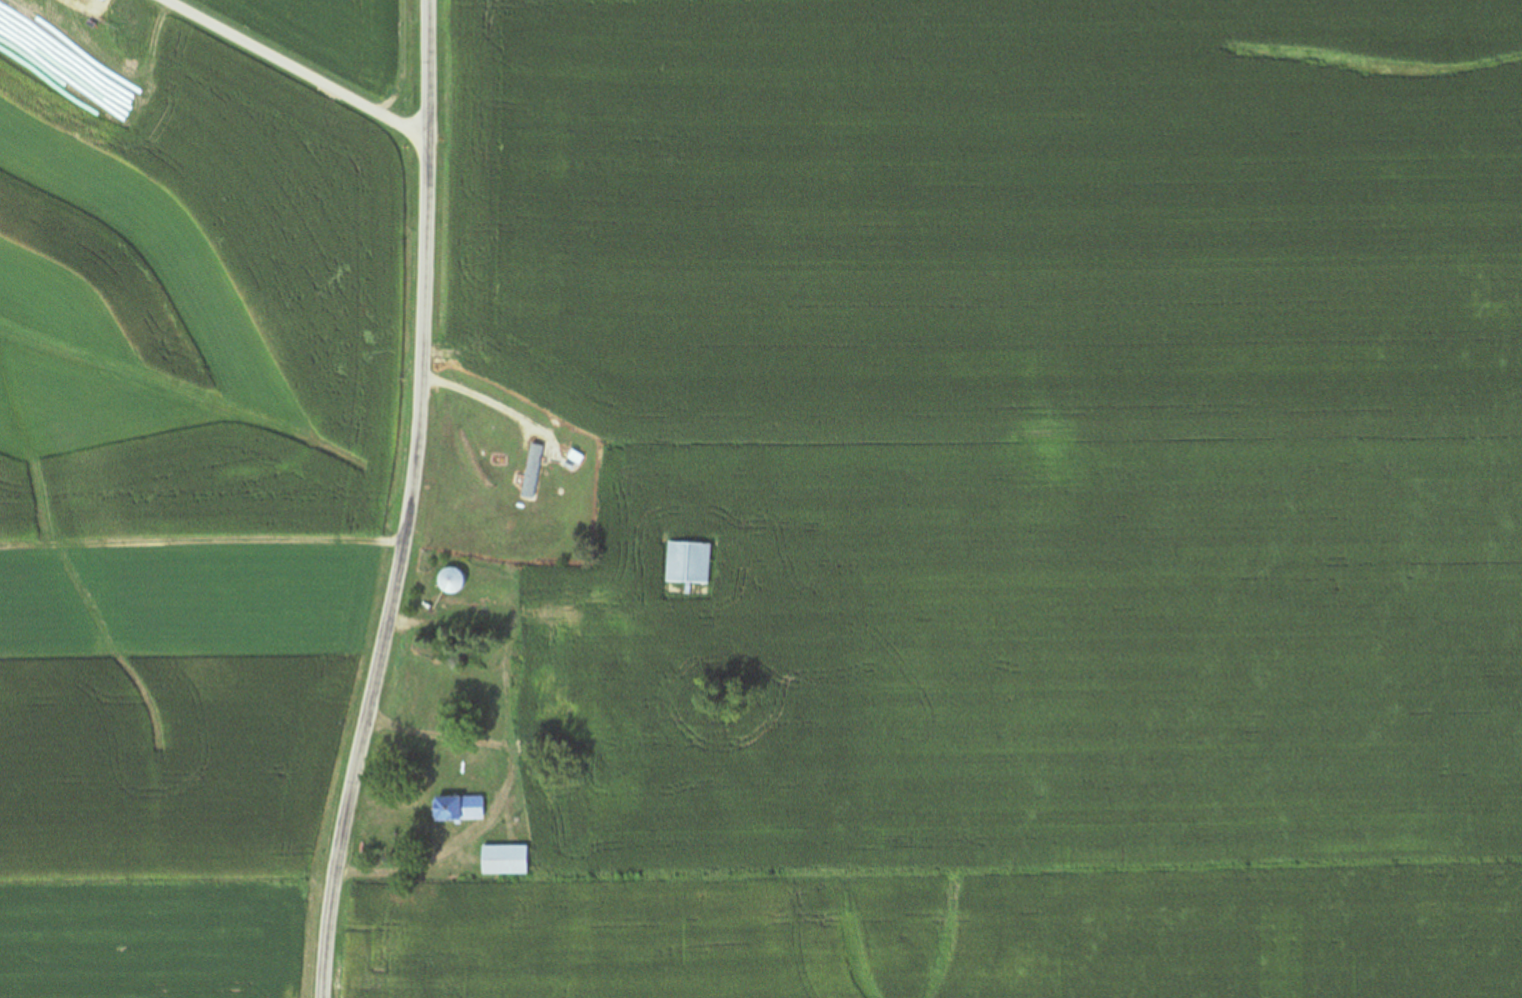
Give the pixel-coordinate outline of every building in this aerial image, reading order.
[(543,448),(530,446),(522,493),(535,496),(543,448)] [(666,580),(709,582),(710,542),(667,541),(666,580)] [(450,594),(466,583),(454,566),(438,577),(450,594)] [(483,819),(482,795),(433,797),(434,821),(483,819)] [(529,844),(481,844),(481,874),(529,874),(529,844)]
